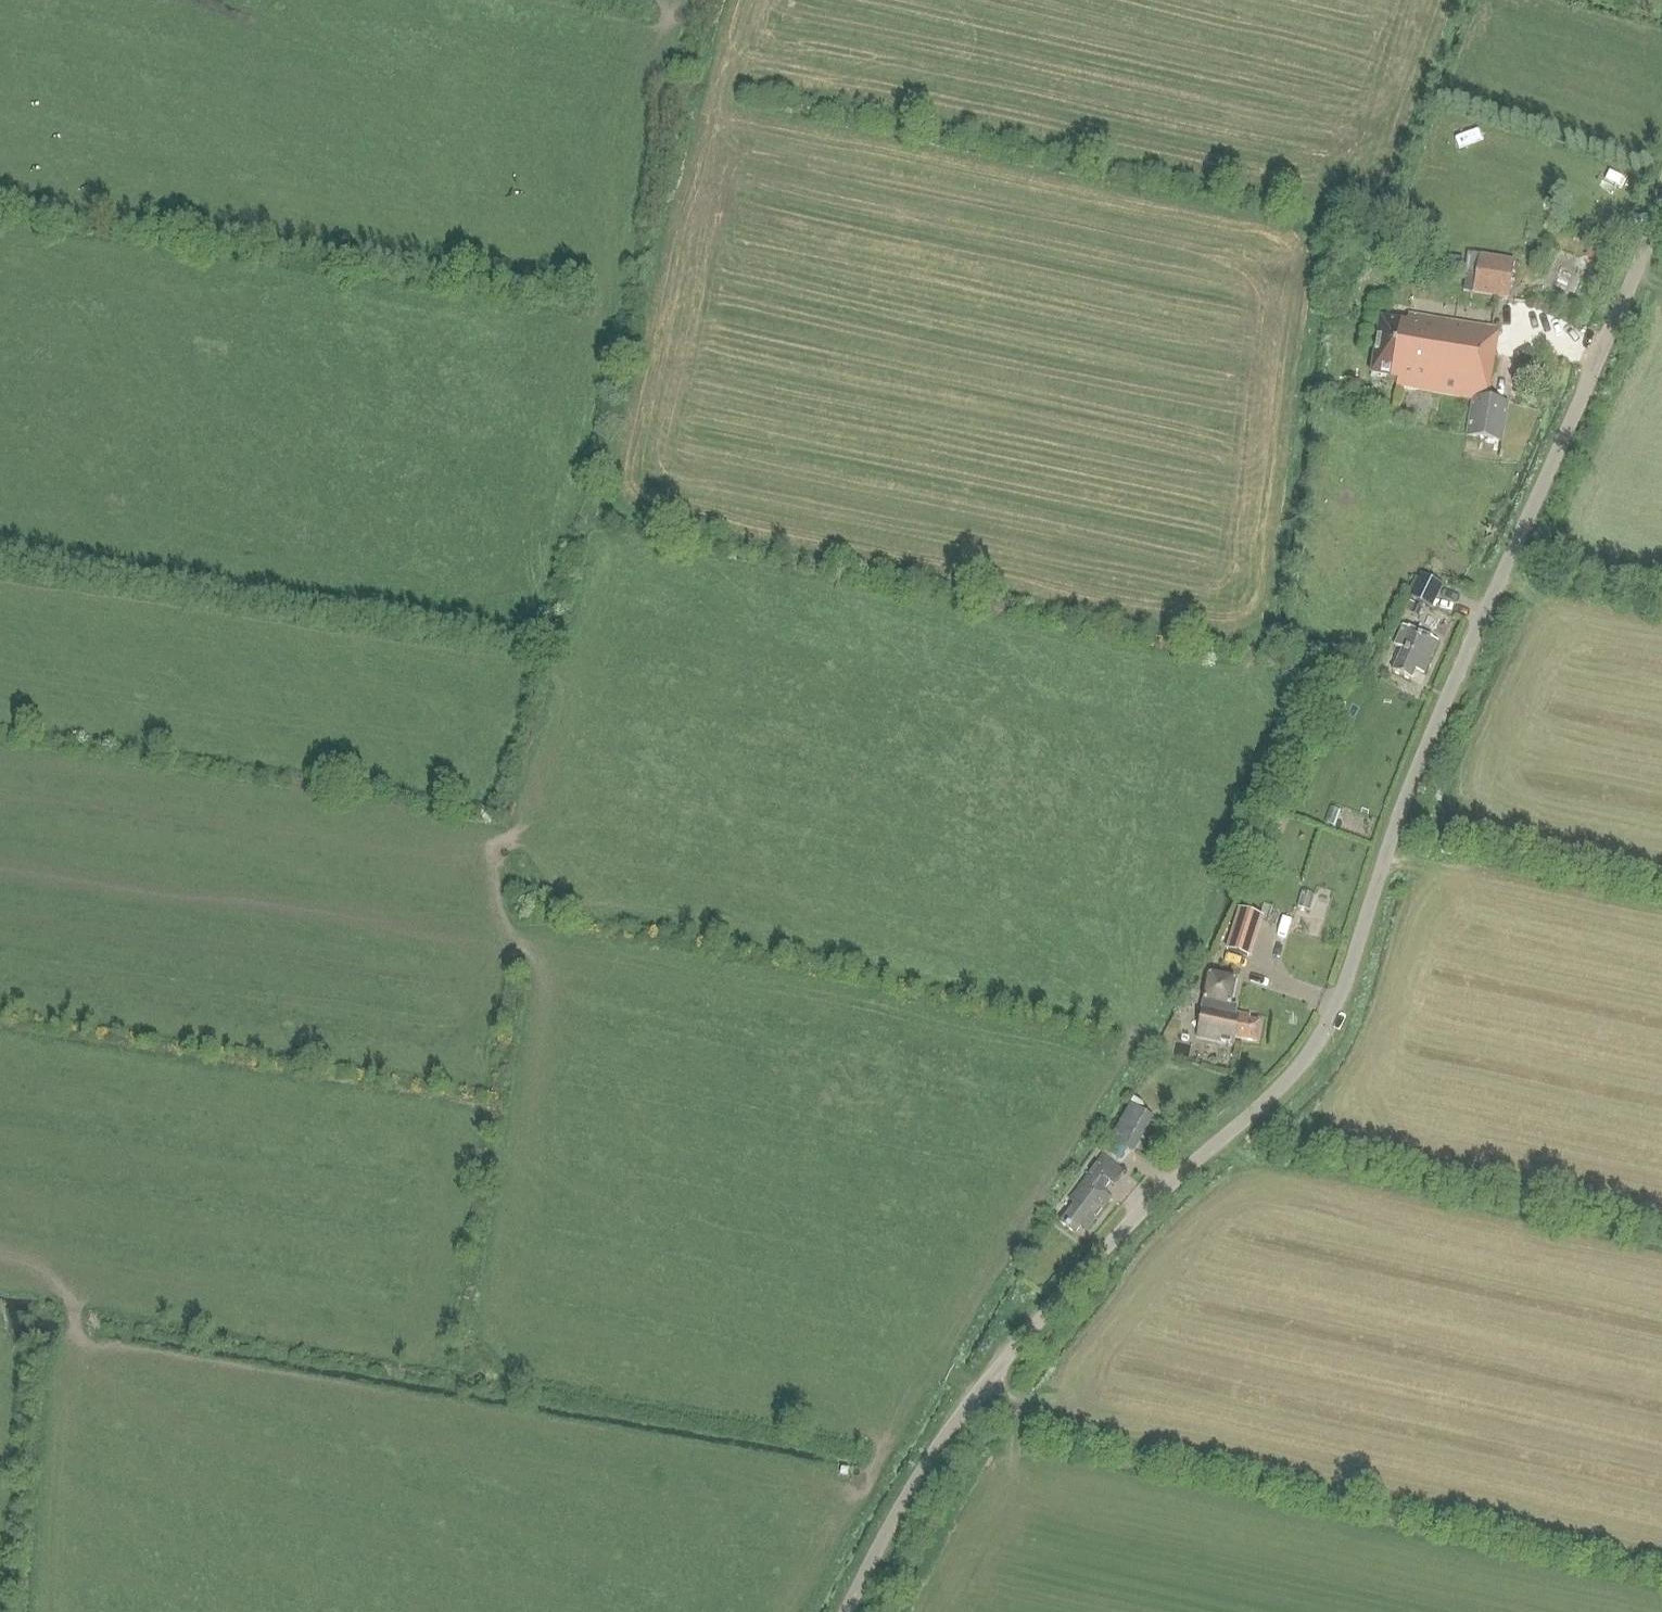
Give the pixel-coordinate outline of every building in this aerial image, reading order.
[(1466,275),(1463,289),(1474,291),(1508,296),(1514,261),(1480,255),(1476,276),(1466,275)] [(1407,321),(1380,317),(1370,374),(1397,379),(1396,386),(1472,399),(1466,435),(1502,441),(1509,402),(1488,399),(1499,330),(1408,315),(1407,321)] [(1441,582),(1421,573),(1411,597),(1431,605),(1441,582)] [(1439,639),(1406,624),(1395,648),(1403,651),(1394,672),(1411,679),(1415,670),(1423,674),(1439,639)] [(1239,910),(1227,949),(1248,956),(1260,916),(1239,910)] [(1228,1011),(1235,980),(1210,975),(1197,1036),(1234,1044),(1236,1037),(1256,1041),(1259,1022),(1249,1020),(1250,1015),(1228,1011)] [(1150,1116),(1130,1104),(1111,1138),(1131,1150),(1150,1116)] [(1114,1185),(1124,1172),(1103,1156),(1070,1200),(1075,1204),(1062,1223),(1076,1233),(1081,1226),(1086,1230),(1111,1197),(1103,1190),(1109,1182),(1114,1185)]
